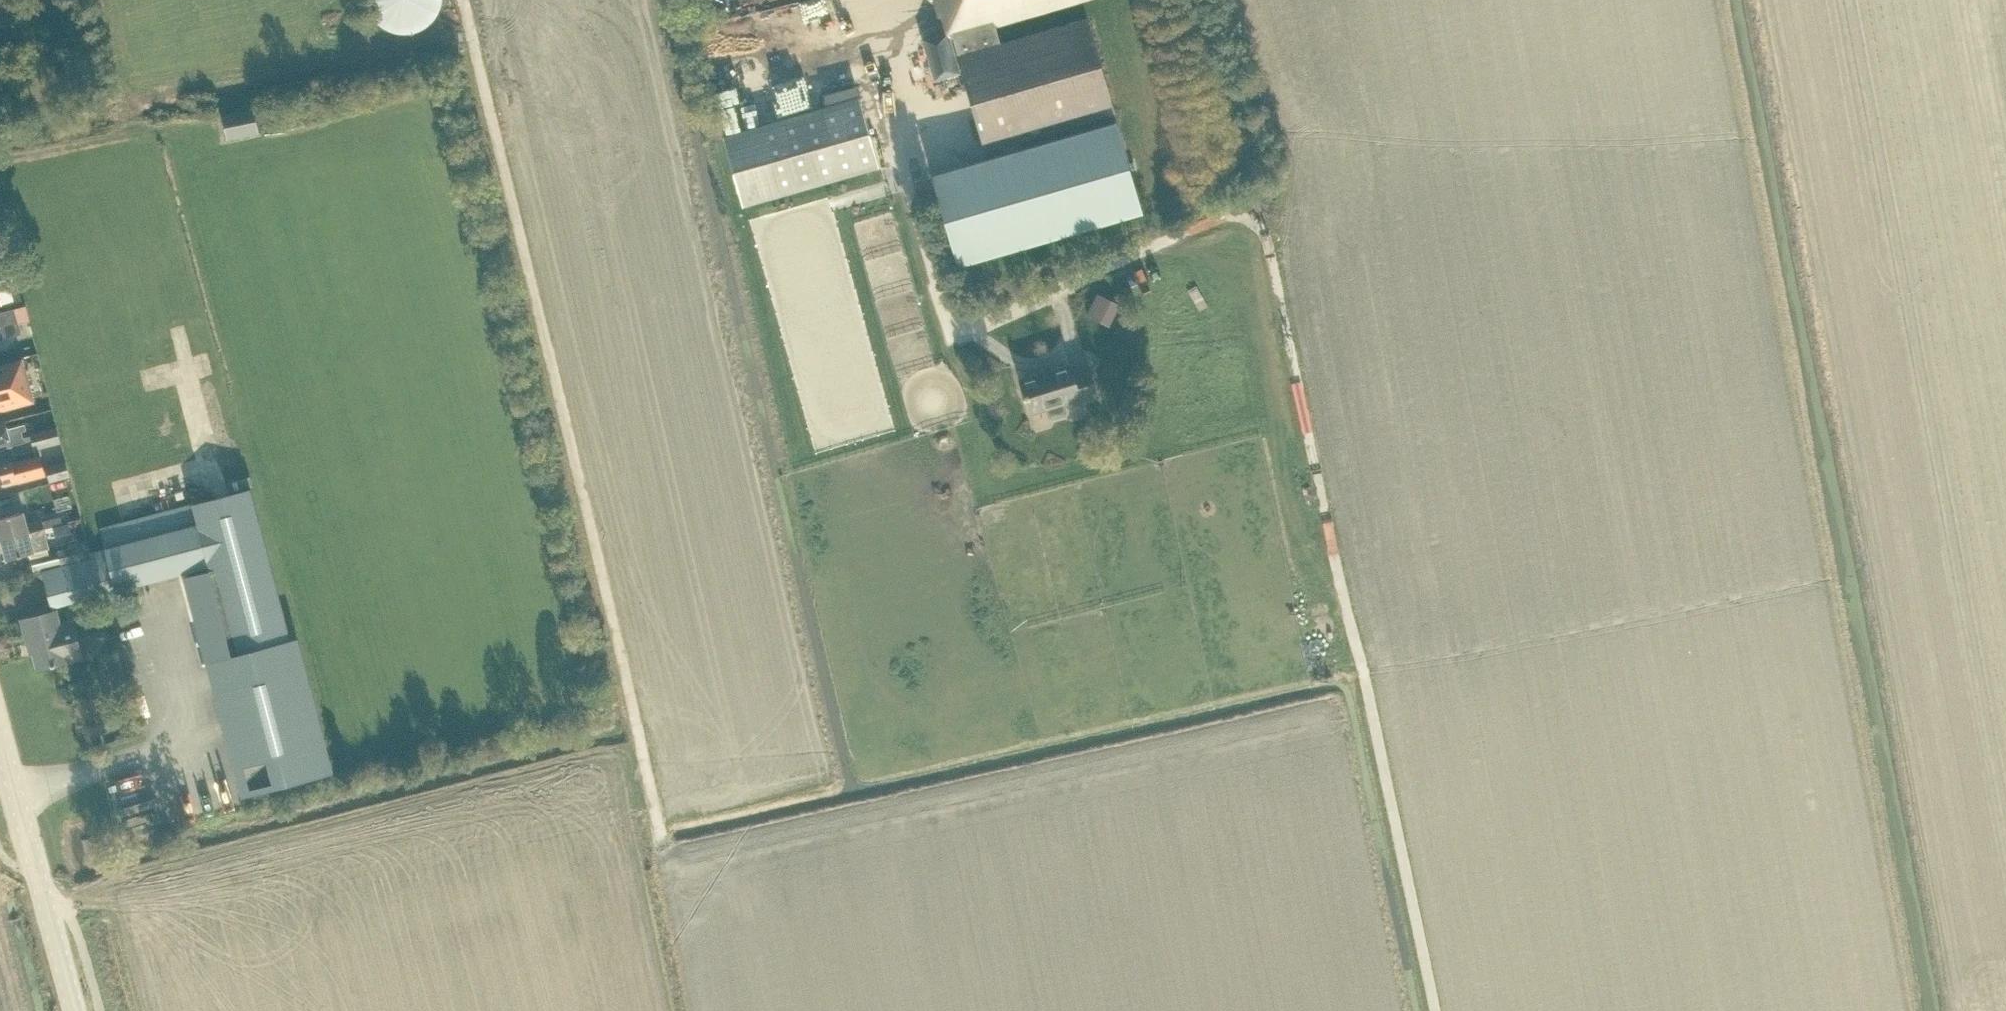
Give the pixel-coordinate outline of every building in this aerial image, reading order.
[(1105,85),(1086,19),(1000,43),(994,24),(1077,0),(935,0),(940,17),(942,17),(947,33),(951,32),(984,149),(1112,112),(1105,85)] [(933,79),(958,72),(947,33),(922,41),(933,79)] [(721,136),(741,206),(878,167),(854,85),(822,95),(826,106),(721,136)] [(93,106),(110,102),(107,91),(90,95),(93,106)] [(222,115),(227,140),(259,134),(254,109),(222,115)] [(957,266),(1142,213),(1116,122),(931,175),(957,266)] [(1097,294),(1086,315),(1109,327),(1120,305),(1097,294)] [(13,309),(17,325),(28,322),(30,321),(26,305),(24,306),(13,309)] [(19,333),(13,309),(0,312),(0,339),(19,333)] [(31,401),(20,360),(0,366),(0,409),(31,401)] [(1078,401),(1095,396),(1088,371),(1072,376),(1068,365),(1018,380),(1028,413),(1044,408),(1047,416),(1051,419),(1062,415),(1065,411),(1062,403),(1077,398),(1078,401)] [(23,430),(22,425),(6,428),(3,421),(0,422),(0,448),(10,445),(10,444),(22,441),(20,431),(23,430)] [(33,450),(59,443),(55,427),(29,434),(33,450)] [(42,471),(38,457),(11,464),(9,459),(0,462),(0,485),(15,481),(15,479),(42,471)] [(70,476),(66,461),(45,466),(49,482),(70,476)] [(61,565),(41,570),(51,609),(100,596),(101,599),(117,595),(116,591),(189,572),(190,575),(186,576),(205,645),(199,647),(202,661),(209,660),(245,796),(333,773),(298,642),(292,644),(251,488),(205,500),(100,527),(105,547),(90,551),(91,557),(89,558),(86,559),(61,565)] [(42,529),(40,521),(25,525),(22,513),(0,519),(0,539),(0,540),(42,529)] [(60,516),(40,521),(42,529),(62,523),(60,516)] [(47,548),(44,536),(42,529),(0,540),(5,559),(47,548)] [(57,550),(30,558),(33,571),(60,565),(61,565),(86,559),(81,544),(57,550)] [(87,604),(78,606),(82,621),(91,619),(87,604)] [(70,623),(57,626),(53,611),(21,619),(28,645),(30,644),(37,668),(49,665),(49,666),(54,665),(53,664),(65,661),(65,660),(79,657),(70,623)] [(120,657),(106,661),(108,672),(123,668),(120,657)]
